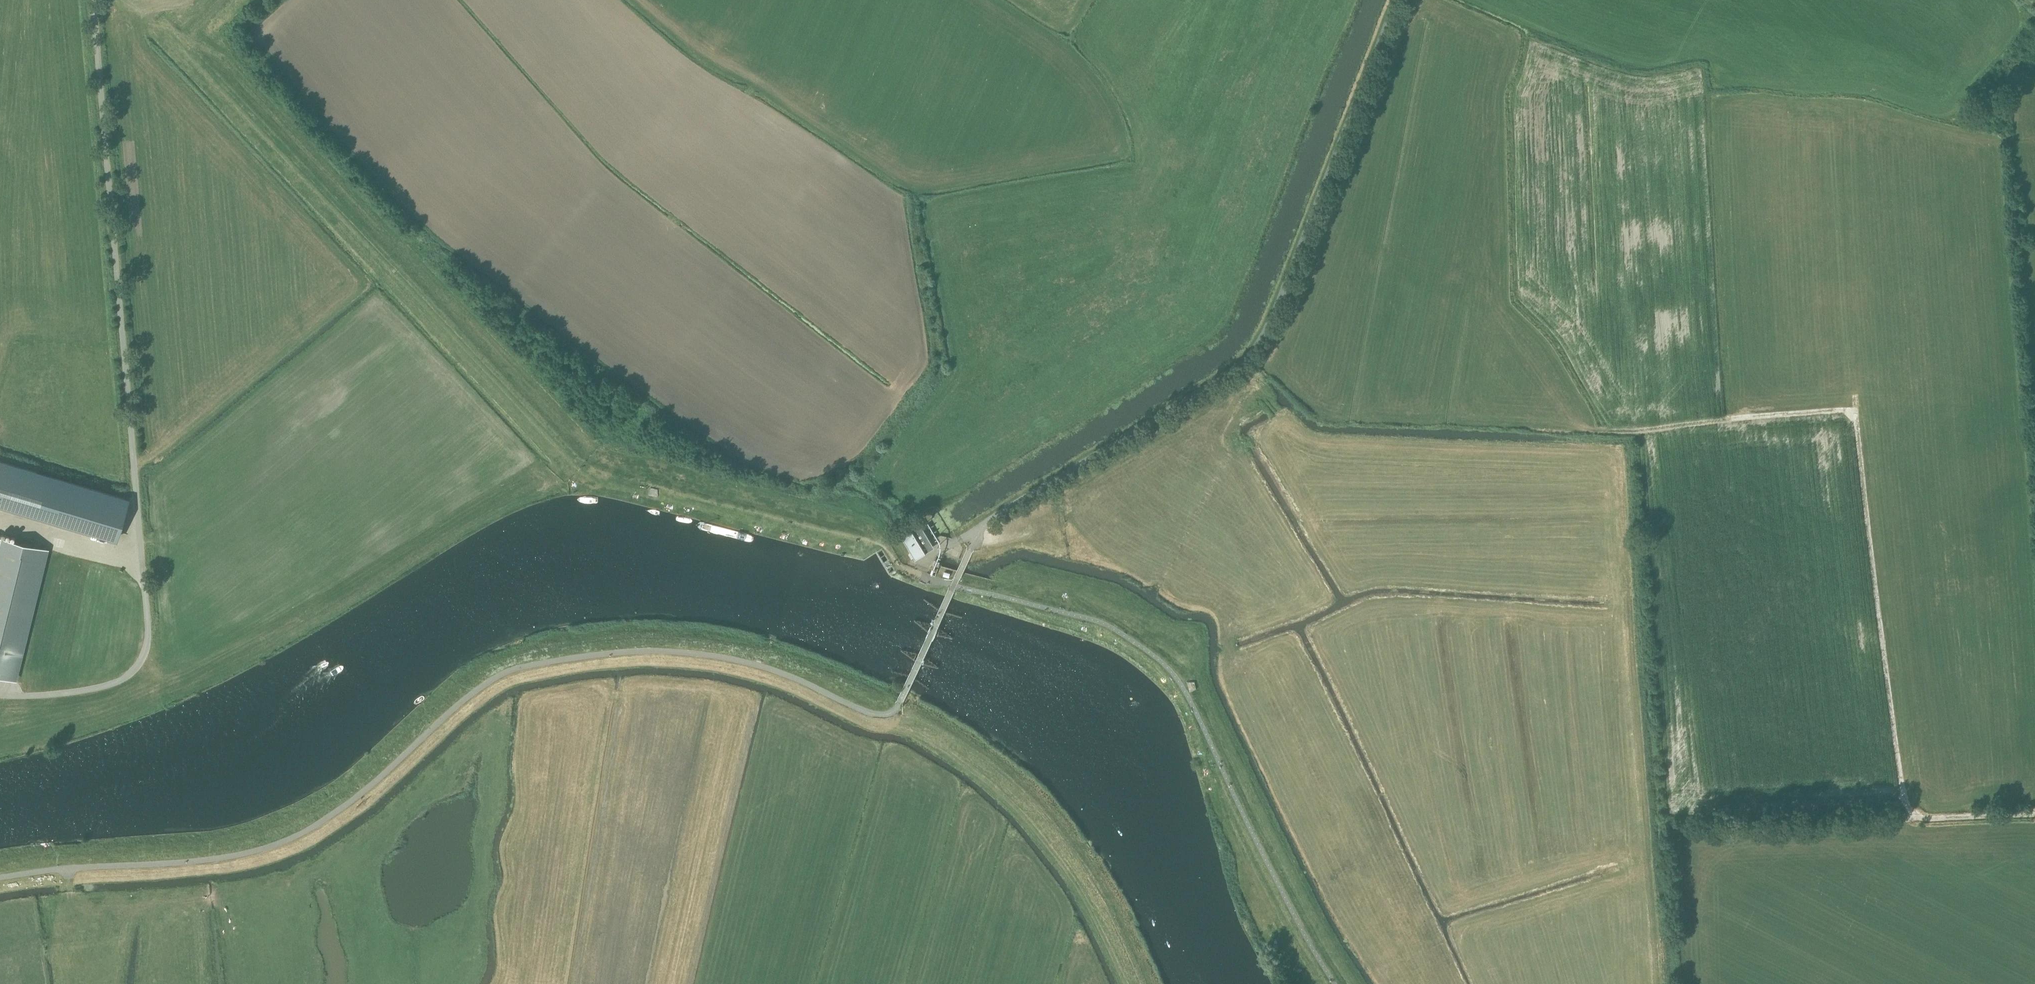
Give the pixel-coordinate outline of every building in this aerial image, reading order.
[(20,467),(0,461),(0,502),(8,505),(20,467)] [(105,492),(20,467),(8,505),(93,530),(105,492)] [(658,496),(658,489),(650,487),(647,494),(658,496)] [(129,499),(105,492),(93,530),(118,538),(129,499)] [(924,549),(932,544),(922,529),(923,528),(920,523),(911,528),(912,530),(902,536),(916,558),(926,552),(924,549)] [(46,549),(0,538),(0,676),(14,680),(46,549)]
